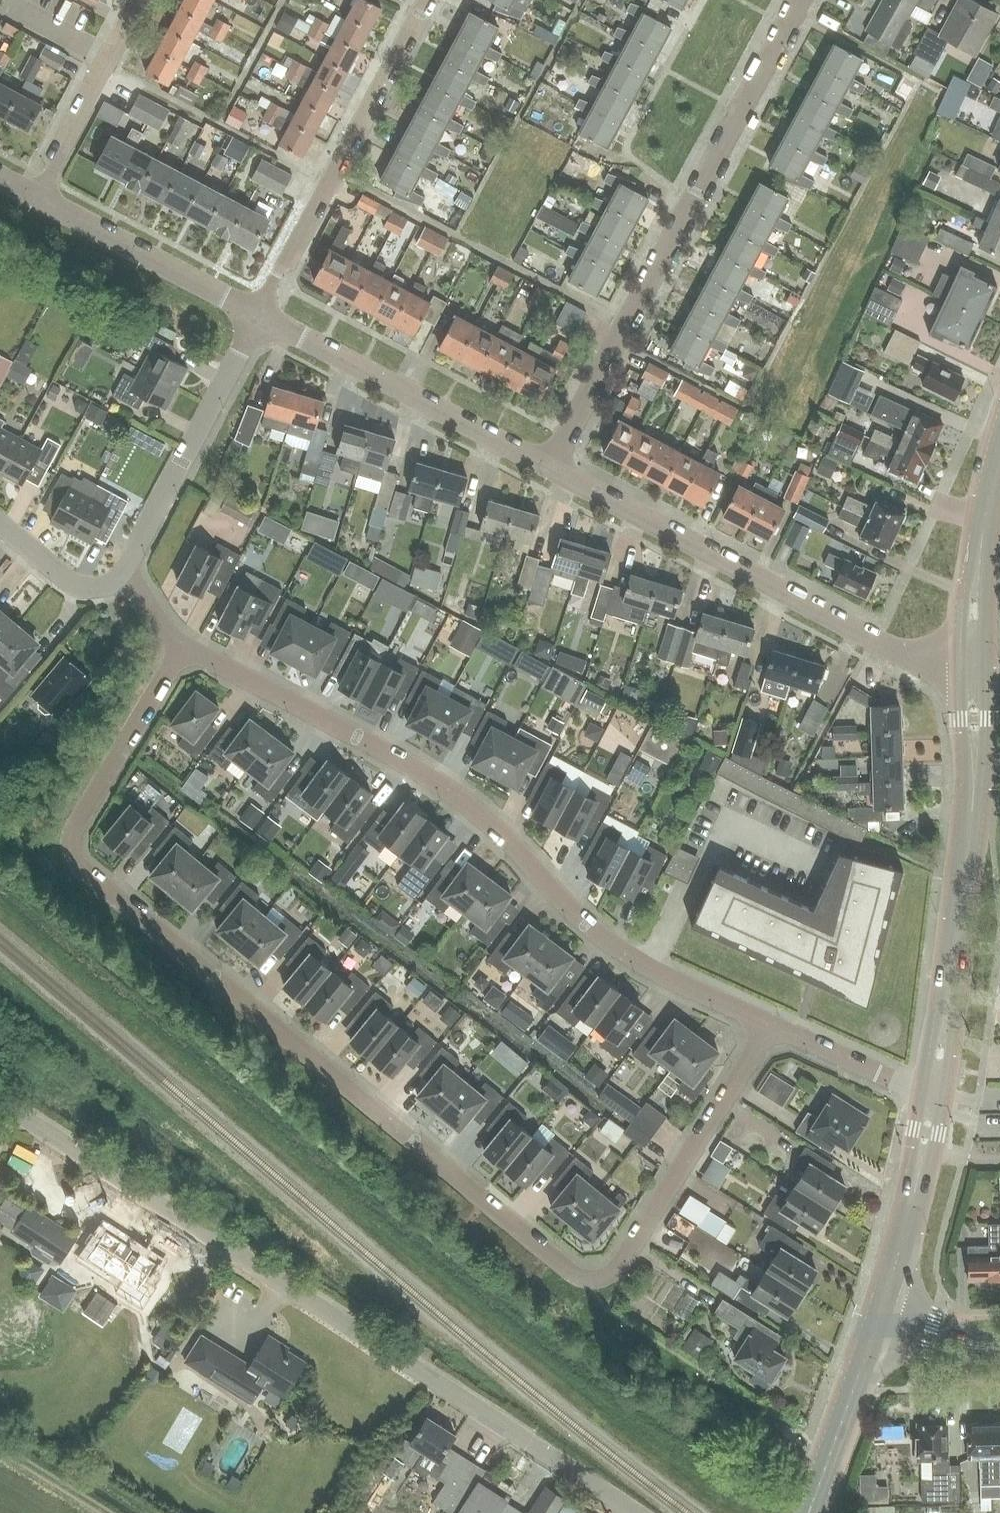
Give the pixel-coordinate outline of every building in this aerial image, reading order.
[(181,10),(203,23),(215,1),(213,0),(186,0),(181,10)] [(382,9),(365,0),(358,0),(348,19),(371,31),(382,9)] [(498,4),(494,11),(521,20),(525,13),(511,5),(514,0),(490,0),(498,4)] [(646,8),(657,12),(663,0),(651,0),(646,8)] [(681,9),(686,0),(663,0),(681,9)] [(864,43),(886,55),(892,45),(900,50),(913,26),(912,23),(907,21),(910,16),(916,5),(919,0),(883,0),(866,31),(869,33),(864,43)] [(975,55),(997,14),(971,0),(960,0),(941,36),(928,29),(914,54),(936,66),(949,41),(975,55)] [(631,38),(658,52),(671,28),(653,18),(657,12),(646,8),(631,3),(618,28),(634,33),(631,38)] [(181,10),(169,32),(192,44),(199,31),(210,37),(214,29),(203,23),(181,10)] [(472,14),(459,38),(486,52),(484,56),(499,62),(503,55),(489,48),(499,28),(472,14)] [(310,15),(306,22),(314,26),(317,19),(310,15)] [(313,27),(326,34),(330,26),(317,19),(314,26),(313,27)] [(337,40),(359,52),(371,31),(348,19),(337,40)] [(219,20),(214,29),(227,36),(231,27),(219,20)] [(537,25),(532,33),(542,39),(555,45),(559,37),(547,30),(537,25)] [(313,27),(309,36),(333,48),(326,61),(348,73),(359,52),(337,40),(326,34),(313,27)] [(631,38),(634,33),(618,28),(614,35),(628,43),(621,57),(618,62),(646,76),(658,52),(631,38)] [(214,29),(210,37),(223,44),(227,36),(214,29)] [(169,32),(158,53),(180,65),(192,44),(169,32)] [(459,38),(446,62),(474,77),(471,81),(486,87),(490,79),(476,71),(484,56),(486,52),(459,38)] [(835,45),(822,69),(850,84),(846,90),(862,95),(866,88),(851,80),(862,60),(835,45)] [(40,59),(60,70),(66,59),(46,48),(40,59)] [(605,51),(601,59),(615,66),(607,81),(605,86),(632,101),(646,76),(618,62),(621,57),(605,51)] [(11,57),(0,52),(0,78),(11,57)] [(158,53),(147,74),(169,86),(180,65),(158,53)] [(28,66),(39,73),(45,62),(33,56),(28,66)] [(973,78),(988,84),(997,63),(983,56),(973,78)] [(288,57),(283,65),(290,69),(295,61),(288,57)] [(304,76),(308,68),(295,61),(290,69),(304,76)] [(326,61),(315,82),(314,82),(337,94),(348,73),(326,61)] [(537,61),(529,75),(537,79),(539,74),(544,65),(537,61)] [(195,62),(190,70),(208,80),(213,72),(195,62)] [(446,62),(433,86),(461,100),(458,105),(473,111),(477,103),(463,96),(471,81),(474,77),(446,62)] [(33,83),(39,73),(28,66),(22,77),(28,80),(33,83)] [(304,76),(290,69),(285,79),(309,92),(303,103),(325,115),(337,94),(314,82),(315,82),(304,76)] [(822,69),(809,93),(836,108),(833,114),(849,120),(853,112),(838,104),(846,90),(850,84),(822,69)] [(190,70),(186,78),(204,88),(208,80),(190,70)] [(592,76),(589,83),(603,90),(595,105),(592,110),(620,124),(632,101),(605,86),(607,81),(592,76)] [(987,89),(996,94),(999,88),(999,82),(993,78),(987,89)] [(28,80),(20,94),(37,103),(44,89),(33,83),(28,80)] [(20,94),(0,83),(0,114),(7,118),(20,94)] [(450,120),(458,105),(461,100),(433,86),(420,109),(448,125),(445,129),(460,135),(462,131),(480,141),(482,136),(465,127),(464,128),(450,120)] [(809,93),(796,117),(824,132),(820,138),(836,143),(840,136),(826,128),(833,114),(836,108),(809,93)] [(30,130),(43,106),(37,103),(20,94),(7,118),(11,120),(9,123),(17,127),(18,124),(30,130)] [(160,131),(165,122),(170,112),(140,96),(130,115),(160,131)] [(263,96),(258,104),(266,108),(271,100),(263,96)] [(510,98),(505,109),(513,113),(519,103),(510,98)] [(995,98),(990,109),(999,114),(999,100),(995,98)] [(580,99),(576,107),(590,114),(579,134),(607,148),(620,124),(592,110),(595,105),(580,99)] [(124,127),(130,107),(108,100),(102,121),(124,127)] [(273,102),(263,119),(276,126),(280,118),(285,109),(273,102)] [(314,136),(325,115),(303,103),(292,124),(314,136)] [(234,108),(226,123),(240,129),(247,114),(234,108)] [(420,109),(407,133),(435,148),(432,153),(447,159),(452,150),(438,143),(445,129),(448,125),(420,109)] [(796,117),(783,141),(810,156),(807,162),(823,167),(827,159),(813,152),(820,138),(824,132),(796,117)] [(182,118),(168,143),(178,148),(191,123),(182,118)] [(303,158),(314,136),(292,124),(280,118),(276,126),(287,132),(280,146),(303,158)] [(120,179),(142,139),(144,135),(133,129),(125,144),(113,138),(97,167),(120,179)] [(407,133),(394,157),(422,172),(420,177),(434,183),(439,175),(425,168),(432,153),(435,148),(407,133)] [(158,162),(136,150),(142,139),(120,179),(142,191),(158,162)] [(800,176),(807,162),(810,156),(783,141),(770,166),(787,175),(783,182),(810,191),(814,183),(800,176)] [(197,143),(190,155),(200,160),(206,148),(197,143)] [(486,147),(480,157),(489,162),(495,152),(486,147)] [(962,164),(991,177),(996,166),(968,153),(962,164)] [(218,155),(212,166),(222,171),(228,160),(218,155)] [(394,157),(382,181),(398,190),(394,196),(422,207),(426,199),(412,192),(420,177),(422,172),(394,157)] [(259,171),(269,176),(275,167),(264,161),(259,171)] [(164,203),(180,174),(158,162),(142,191),(164,203)] [(859,166),(852,178),(862,184),(869,171),(859,166)] [(269,176),(288,186),(293,177),(275,167),(269,176)] [(963,179),(996,195),(999,187),(999,183),(968,168),(963,179)] [(259,171),(254,181),(264,186),(269,176),(259,171)] [(930,171),(923,184),(935,190),(941,177),(930,171)] [(609,173),(605,181),(619,189),(612,202),(609,208),(637,222),(650,197),(634,189),(635,187),(609,173)] [(187,214),(202,185),(180,174),(164,203),(187,214)] [(282,196),(288,186),(269,176),(264,186),(282,196)] [(439,179),(434,188),(451,197),(456,188),(439,179)] [(760,184),(747,208),(775,223),(772,229),(787,234),(791,226),(777,218),(788,199),(760,184)] [(209,227),(225,197),(202,185),(187,214),(209,227)] [(462,193),(456,204),(467,210),(473,199),(462,193)] [(550,195),(544,205),(551,209),(552,210),(558,200),(550,195)] [(232,238),(247,209),(225,197),(209,227),(232,238)] [(596,197),(592,205),(606,212),(599,227),(596,232),(624,246),(637,222),(609,208),(612,202),(596,197)] [(375,216),(380,207),(363,198),(358,208),(374,217),(375,216)] [(991,223),(999,227),(999,203),(991,223)] [(541,209),(537,217),(575,237),(579,229),(582,225),(552,210),(551,209),(544,205),(543,205),(541,209)] [(375,216),(394,226),(399,217),(380,207),(375,216)] [(747,208),(735,232),(762,247),(759,253),(774,258),(777,254),(790,261),(795,252),(782,245),(779,250),(764,242),(772,229),(775,223),(747,208)] [(247,209),(232,238),(254,250),(270,221),(247,209)] [(392,231),(401,235),(408,222),(399,217),(394,226),(392,231)] [(582,225),(579,229),(594,236),(586,251),(584,256),(612,270),(624,246),(596,232),(599,227),(583,221),(582,225)] [(991,223),(980,246),(999,255),(999,227),(991,223)] [(334,293),(350,263),(341,258),(347,246),(345,245),(352,232),(343,227),(314,283),(334,293)] [(917,265),(929,239),(902,227),(891,253),(917,265)] [(942,228),(936,240),(969,255),(974,244),(942,228)] [(440,238),(426,230),(418,244),(433,252),(440,238)] [(735,232),(722,256),(750,271),(746,276),(762,282),(766,275),(751,267),(759,253),(762,247),(735,232)] [(441,256),(449,242),(440,238),(433,252),(441,256)] [(571,246),(567,254),(581,261),(570,281),(598,295),(612,270),(584,256),(586,251),(571,246)] [(520,248),(513,262),(521,266),(528,252),(520,248)] [(722,256),(709,280),(737,294),(734,300),(749,306),(754,298),(739,290),(746,276),(750,271),(722,256)] [(895,258),(890,270),(900,274),(905,262),(895,258)] [(373,314),(390,284),(381,279),(387,267),(377,262),(371,274),(370,273),(353,304),(373,314)] [(353,304),(370,273),(350,263),(334,293),(353,304)] [(498,285),(505,270),(497,266),(490,280),(498,285)] [(967,354),(999,284),(960,266),(954,279),(943,274),(933,296),(944,301),(928,336),(967,354)] [(808,269),(802,279),(810,283),(816,273),(808,269)] [(505,270),(498,285),(507,289),(514,275),(505,270)] [(393,325),(410,294),(401,289),(405,280),(395,276),(391,284),(390,284),(373,314),(393,325)] [(894,278),(887,290),(899,296),(906,284),(894,278)] [(709,280),(697,304),(724,318),(721,324),(737,329),(741,322),(726,314),(734,300),(737,294),(709,280)] [(422,320),(435,327),(448,304),(435,297),(430,305),(421,300),(427,288),(416,283),(410,294),(393,325),(414,336),(422,320)] [(546,292),(537,287),(530,301),(538,306),(546,292)] [(888,328),(902,301),(876,288),(863,315),(888,328)] [(554,296),(546,292),(538,306),(547,310),(554,296)] [(574,335),(585,313),(567,303),(555,325),(574,335)] [(697,304),(684,328),(712,342),(708,348),(724,354),(728,346),(713,338),(721,324),(724,318),(697,304)] [(459,359),(475,328),(455,318),(439,349),(459,359)] [(479,370),(496,339),(475,328),(459,359),(479,370)] [(684,328),(670,353),(688,362),(685,368),(711,378),(715,370),(701,362),(708,348),(712,342),(684,328)] [(882,353),(908,366),(919,343),(893,330),(882,353)] [(141,370),(178,389),(188,369),(167,357),(173,346),(147,332),(141,344),(152,350),(141,370)] [(539,402),(555,371),(557,372),(569,349),(567,348),(571,339),(562,335),(558,342),(560,343),(554,356),(551,355),(546,366),(535,360),(519,391),(539,402)] [(73,360),(88,367),(98,342),(84,336),(73,360)] [(499,380),(515,349),(496,339),(479,370),(499,380)] [(27,340),(8,377),(23,384),(32,368),(28,367),(39,346),(27,340)] [(519,391),(535,360),(541,349),(531,344),(525,355),(515,349),(499,380),(519,391)] [(6,375),(12,361),(0,355),(0,372),(6,375)] [(954,400),(964,378),(933,364),(933,365),(918,357),(913,368),(928,375),(923,386),(954,400)] [(865,372),(843,362),(828,394),(850,404),(865,372)] [(663,387),(670,375),(649,364),(642,376),(663,387)] [(748,364),(742,376),(753,381),(759,370),(748,364)] [(167,410),(178,389),(141,370),(136,380),(125,374),(113,396),(139,410),(145,398),(167,410)] [(682,401),(690,386),(682,381),(674,397),(682,401)] [(54,385),(48,397),(55,401),(61,389),(54,385)] [(690,386),(682,401),(690,405),(698,390),(690,386)] [(287,434),(298,396),(273,389),(262,427),(287,434)] [(314,482),(324,449),(328,434),(315,430),(323,404),(298,396),(287,434),(312,442),(301,478),(314,482)] [(722,422),(730,407),(710,396),(702,411),(722,422)] [(616,398),(610,411),(619,416),(626,403),(616,398)] [(631,400),(625,411),(633,415),(640,402),(632,398),(631,400)] [(235,440),(231,451),(243,455),(247,444),(250,446),(263,411),(249,406),(248,407),(235,440)] [(730,407),(722,422),(731,426),(739,411),(730,407)] [(621,418),(603,453),(623,464),(639,433),(627,426),(633,415),(625,411),(621,418)] [(837,412),(834,418),(842,422),(845,416),(837,412)] [(934,445),(943,425),(914,412),(909,423),(884,412),(880,420),(905,432),(934,445)] [(22,439),(2,428),(6,422),(0,418),(0,474),(3,475),(22,439)] [(850,466),(864,435),(843,425),(828,456),(850,466)] [(132,427),(126,439),(134,443),(140,431),(132,427)] [(357,475),(370,434),(345,427),(337,453),(345,456),(341,470),(357,475)] [(782,429),(779,434),(781,443),(788,446),(793,434),(782,429)] [(934,445),(905,432),(901,442),(875,431),(871,440),(925,464),(934,445)] [(643,474),(660,444),(639,433),(623,464),(643,474)] [(359,475),(363,461),(387,468),(395,442),(370,434),(357,475),(359,475)] [(22,439),(3,475),(23,486),(35,464),(48,471),(62,445),(48,438),(42,450),(22,439)] [(916,483),(925,464),(871,440),(864,456),(876,461),(879,460),(882,454),(893,459),(888,470),(916,483)] [(663,485),(679,454),(660,444),(643,474),(663,485)] [(337,453),(324,449),(314,482),(327,486),(337,453)] [(704,506),(720,475),(709,470),(718,455),(708,450),(700,465),(684,496),(704,506)] [(684,496),(700,465),(679,454),(663,485),(684,496)] [(824,457),(817,473),(831,479),(838,463),(824,457)] [(746,479),(753,466),(744,461),(737,473),(746,479)] [(429,514),(434,499),(442,472),(417,465),(409,492),(417,494),(412,509),(429,514)] [(398,475),(385,471),(375,507),(387,511),(398,475)] [(459,506),(467,480),(442,472),(434,499),(459,506)] [(74,477),(73,479),(62,473),(51,495),(62,501),(51,523),(71,534),(97,485),(84,478),(82,481),(74,477)] [(797,504),(803,490),(808,479),(796,473),(784,499),(797,504)] [(746,528),(766,490),(755,484),(750,494),(738,487),(723,516),(746,528)] [(113,529),(127,502),(97,485),(71,534),(92,545),(103,524),(113,529)] [(413,494),(394,489),(387,514),(406,519),(413,494)] [(769,541),(784,512),(772,505),(777,496),(766,490),(746,528),(769,541)] [(896,532),(905,512),(878,500),(873,509),(848,498),(844,509),(896,532)] [(505,537),(513,510),(489,502),(480,530),(505,537)] [(815,514),(800,506),(794,518),(809,525),(815,514)] [(887,551),(896,532),(844,509),(839,519),(864,530),(860,539),(887,551)] [(470,514),(456,510),(450,531),(464,535),(470,514)] [(527,555),(530,545),(539,517),(513,510),(505,537),(503,548),(513,551),(527,555)] [(306,512),(301,529),(312,533),(317,515),(306,512)] [(830,521),(815,514),(809,525),(824,533),(830,521)] [(795,522),(785,543),(799,550),(810,529),(795,522)] [(469,526),(465,538),(477,541),(480,530),(469,526)] [(575,581),(585,547),(560,540),(552,568),(549,567),(549,569),(539,566),(540,561),(540,560),(531,590),(531,591),(528,602),(544,607),(554,575),(575,581)] [(213,555),(198,547),(178,583),(203,597),(214,576),(228,583),(242,557),(219,544),(213,555)] [(585,547),(575,581),(576,582),(572,595),(584,598),(590,578),(602,582),(610,555),(585,547)] [(844,561),(829,554),(824,564),(840,572),(834,584),(866,599),(877,575),(844,561)] [(379,557),(375,567),(403,578),(407,567),(379,557)] [(531,590),(540,560),(527,557),(518,587),(531,590)] [(350,561),(343,574),(354,581),(361,568),(350,561)] [(423,587),(437,591),(441,573),(428,570),(423,587)] [(221,625),(219,629),(231,635),(233,632),(244,637),(256,616),(266,622),(283,591),(263,580),(248,572),(240,587),(220,624),(221,625)] [(631,576),(624,597),(614,594),(608,615),(643,626),(648,610),(656,584),(631,576)] [(383,579),(374,595),(385,600),(393,584),(383,579)] [(680,605),(683,596),(681,596),(682,592),(656,584),(648,610),(674,618),(678,604),(680,605)] [(602,587),(592,618),(605,621),(614,591),(602,587)] [(294,664),(314,627),(301,620),(306,610),(287,599),(273,626),(283,631),(272,652),(294,664)] [(18,627),(0,612),(0,648),(18,627)] [(716,661),(728,622),(703,614),(697,634),(684,630),(674,665),(688,669),(692,655),(716,661)] [(462,621),(449,646),(468,656),(481,631),(462,621)] [(728,622),(716,661),(716,664),(728,667),(733,652),(745,656),(753,630),(728,622)] [(314,627),(294,664),(316,676),(327,655),(337,660),(351,634),(332,623),(326,634),(314,627)] [(674,666),(684,630),(668,625),(657,661),(674,666)] [(30,672),(20,663),(37,644),(18,627),(0,648),(0,660),(4,664),(0,669),(0,678),(15,690),(30,672)] [(485,631),(476,647),(500,660),(509,643),(485,630),(485,631)] [(351,667),(340,688),(361,700),(362,699),(381,663),(369,656),(374,646),(371,644),(355,635),(341,662),(351,667)] [(369,656),(381,663),(382,662),(390,647),(374,638),(371,644),(374,646),(369,656)] [(539,639),(534,655),(550,660),(555,644),(539,639)] [(521,651),(514,666),(524,671),(531,656),(528,654),(521,651)] [(790,685),(798,659),(773,651),(765,677),(790,685)] [(58,715),(59,716),(70,725),(85,707),(75,699),(91,680),(65,658),(45,681),(47,683),(35,697),(57,716),(58,715)] [(381,663),(362,699),(385,711),(396,690),(406,696),(420,669),(401,659),(395,670),(382,662),(381,663)] [(823,680),(826,671),(823,670),(824,667),(798,659),(790,685),(816,693),(820,679),(823,680)] [(755,665),(741,661),(734,686),(748,690),(755,665)] [(420,703),(408,724),(430,735),(450,698),(449,698),(437,692),(443,681),(423,671),(409,697),(420,703)] [(601,675),(597,684),(608,689),(612,681),(601,675)] [(765,677),(761,691),(786,699),(790,685),(765,677)] [(634,704),(640,691),(627,685),(621,698),(634,704)] [(854,687),(849,694),(868,705),(872,698),(854,687)] [(450,698),(430,735),(452,747),(463,726),(474,732),(488,705),(468,695),(455,688),(450,698)] [(197,692),(172,725),(186,735),(178,745),(196,759),(214,735),(205,727),(219,708),(197,692)] [(599,696),(593,708),(601,713),(608,700),(599,696)] [(646,699),(643,708),(657,713),(660,704),(646,699)] [(815,738),(831,709),(814,700),(799,730),(815,738)] [(873,733),(900,732),(900,730),(904,730),(904,720),(900,720),(899,707),(872,708),(873,733)] [(485,744),(473,764),(495,776),(515,739),(502,732),(508,722),(489,712),(475,738),(485,744)] [(667,758),(680,734),(640,713),(632,728),(650,737),(645,747),(667,758)] [(685,716),(681,732),(693,735),(697,719),(685,716)] [(743,716),(740,749),(758,751),(761,718),(743,716)] [(553,717),(547,728),(558,735),(565,723),(553,717)] [(227,732),(209,756),(227,769),(235,760),(248,769),(273,736),(251,720),(237,739),(227,732)] [(591,722),(584,736),(597,742),(604,729),(591,722)] [(833,741),(845,741),(844,728),(832,728),(833,741)] [(844,728),(845,741),(857,741),(856,728),(844,728)] [(515,739),(495,777),(517,788),(528,767),(538,773),(552,746),(533,736),(520,729),(515,739)] [(727,730),(714,731),(715,746),(727,745),(727,730)] [(874,758),(901,758),(901,755),(905,755),(904,745),(900,745),(900,732),(873,733),(874,758)] [(273,736),(248,769),(261,780),(254,789),(272,803),(290,779),(281,772),(296,753),(273,736)] [(725,756),(719,769),(848,835),(862,842),(863,840),(868,830),(725,756)] [(787,778),(793,762),(781,758),(776,774),(787,778)] [(874,784),(902,783),(901,779),(905,779),(905,771),(901,772),(901,758),(874,758),(874,784)] [(637,760),(630,773),(644,780),(651,767),(637,760)] [(305,773),(286,797),(304,810),(311,801),(325,811),(350,777),(328,761),(314,780),(305,773)] [(549,762),(534,789),(545,794),(533,815),(555,827),(575,790),(580,779),(549,762)] [(200,803),(207,794),(200,789),(209,778),(196,769),(181,789),(200,803)] [(350,777),(325,811),(338,821),(331,830),(349,844),(367,820),(358,813),(372,794),(350,777)] [(834,792),(847,791),(847,778),(834,778),(834,792)] [(858,791),(858,784),(858,778),(847,778),(847,791),(858,791)] [(798,780),(793,791),(802,795),(807,785),(798,780)] [(858,784),(858,791),(859,796),(875,796),(875,810),(902,809),(902,805),(906,805),(906,796),(902,796),(902,783),(874,784),(858,784)] [(575,790),(555,827),(578,839),(589,818),(599,823),(613,797),(594,786),(588,797),(575,790)] [(317,821),(325,811),(311,801),(304,810),(317,821)] [(251,803),(239,819),(253,829),(265,813),(251,803)] [(381,815),(363,839),(381,852),(385,846),(399,856),(427,819),(405,803),(391,822),(381,815)] [(144,817),(131,806),(104,838),(126,856),(141,837),(150,845),(169,822),(152,807),(144,817)] [(268,816),(256,832),(269,843),(282,827),(268,816)] [(427,819),(399,856),(412,866),(398,886),(416,899),(444,862),(435,855),(449,835),(427,819)] [(604,822),(590,849),(600,854),(588,875),(610,887),(630,850),(617,843),(623,833),(604,822)] [(166,858),(151,876),(172,893),(199,861),(186,850),(194,841),(176,827),(157,850),(166,858)] [(371,852),(359,844),(343,865),(351,871),(357,864),(360,866),(371,852)] [(630,850),(610,887),(633,898),(644,878),(654,883),(668,857),(649,846),(643,857),(630,850)] [(688,883),(700,858),(678,848),(665,872),(688,883)] [(868,1007),(904,870),(840,853),(814,909),(721,866),(693,926),(868,1007)] [(319,860),(309,873),(323,883),(332,869),(319,860)] [(199,861),(172,893),(194,911),(209,892),(218,900),(237,876),(219,862),(212,872),(199,861)] [(445,875),(427,899),(445,912),(452,903),(465,912),(490,879),(468,863),(454,882),(445,875)] [(490,879),(465,912),(479,923),(472,932),(489,946),(508,922),(498,915),(512,896),(490,879)] [(233,913),(218,931),(239,948),(265,916),(253,906),(260,896),(243,882),(224,905),(233,913)] [(265,916),(239,948),(260,966),(276,948),(285,955),(304,932),(286,918),(278,927),(265,916)] [(392,917),(383,928),(392,935),(393,933),(401,924),(392,917)] [(527,974),(552,941),(529,924),(515,943),(505,936),(487,960),(505,973),(512,964),(527,974)] [(403,926),(395,937),(406,945),(415,934),(403,926)] [(347,927),(340,937),(350,945),(358,936),(347,927)] [(300,968),(285,986),(306,1003),(332,971),(319,961),(327,951),(310,937),(291,960),(300,968)] [(355,949),(366,957),(374,947),(363,939),(355,949)] [(552,941),(527,974),(540,984),(532,994),(541,1000),(538,1004),(548,1012),(569,984),(559,976),(573,957),(552,941)] [(332,971),(306,1003),(327,1021),(342,1002),(351,1010),(370,987),(353,973),(345,982),(332,971)] [(575,989),(557,1013),(575,1026),(583,1017),(596,1026),(621,993),(599,977),(585,996),(575,989)] [(367,1023),(351,1041),(372,1059),(399,1026),(386,1016),(394,1007),(376,992),(357,1015),(367,1023)] [(621,993),(596,1026),(609,1037),(602,1046),(620,1060),(638,1036),(629,1029),(643,1010),(621,993)] [(511,1001),(502,1013),(527,1033),(537,1020),(511,1001)] [(652,1031),(634,1055),(652,1068),(659,1059),(672,1069),(697,1035),(676,1019),(661,1038),(652,1031)] [(399,1026),(372,1059),(393,1076),(409,1058),(418,1065),(437,1042),(420,1028),(412,1037),(399,1026)] [(545,1049),(552,1039),(542,1032),(535,1042),(545,1049)] [(694,1100),(709,1080),(701,1075),(719,1052),(716,1050),(697,1035),(672,1069),(685,1079),(678,1088),(694,1100)] [(433,1078),(418,1096),(439,1114),(466,1081),(453,1071),(460,1062),(443,1047),(424,1070),(433,1078)] [(518,1054),(508,1066),(521,1078),(531,1065),(518,1054)] [(595,1063),(585,1076),(599,1087),(609,1073),(595,1063)] [(553,1076),(551,1079),(563,1089),(555,1100),(558,1102),(569,1088),(553,1076)] [(466,1081),(439,1114),(461,1131),(476,1113),(485,1120),(504,1097),(486,1083),(479,1092),(466,1081)] [(631,1122),(640,1110),(606,1085),(597,1097),(631,1122)] [(833,1095),(817,1119),(808,1113),(796,1131),(819,1146),(825,1136),(848,1151),(869,1118),(833,1095)] [(639,1113),(659,1128),(667,1117),(647,1102),(639,1113)] [(500,1133),(485,1151),(506,1169),(532,1136),(520,1126),(527,1117),(510,1103),(491,1126),(500,1133)] [(590,1109),(582,1119),(592,1127),(600,1117),(590,1109)] [(652,1137),(659,1128),(639,1113),(632,1123),(652,1137)] [(632,1123),(625,1133),(645,1147),(652,1137),(632,1123)] [(532,1136),(506,1169),(527,1186),(542,1168),(551,1176),(570,1152),(553,1138),(545,1147),(532,1136)] [(727,1160),(737,1144),(727,1138),(706,1173),(725,1185),(737,1166),(727,1160)] [(729,1159),(739,1165),(747,1152),(737,1146),(729,1159)] [(835,1211),(843,1199),(839,1196),(845,1186),(825,1173),(831,1163),(806,1147),(794,1166),(804,1172),(796,1187),(831,1209),(835,1211)] [(567,1188),(551,1206),(572,1224),(599,1192),(586,1181),(594,1172),(577,1157),(557,1181),(567,1188)] [(827,1224),(835,1211),(831,1209),(796,1187),(776,1221),(790,1229),(796,1220),(816,1232),(823,1222),(827,1224)] [(599,1192),(572,1224),(593,1241),(628,1200),(620,1193),(612,1202),(599,1192)] [(0,1210),(0,1221),(15,1231),(13,1234),(37,1250),(36,1252),(40,1255),(40,1256),(48,1261),(53,1257),(62,1263),(77,1239),(45,1218),(43,1220),(31,1212),(29,1211),(27,1214),(6,1201),(0,1210)] [(698,1224),(697,1225),(716,1237),(725,1223),(726,1221),(709,1211),(707,1210),(698,1224)] [(999,1279),(999,1224),(989,1224),(989,1246),(968,1247),(969,1280),(999,1279)] [(806,1296),(814,1283),(811,1280),(817,1270),(797,1258),(805,1246),(773,1226),(760,1246),(777,1257),(768,1271),(806,1296)] [(107,1233),(87,1266),(128,1292),(120,1305),(152,1325),(168,1299),(154,1291),(167,1270),(107,1233)] [(719,1271),(711,1283),(734,1297),(746,1278),(740,1274),(736,1281),(719,1271)] [(806,1296),(768,1271),(759,1285),(749,1279),(737,1298),(762,1314),(768,1304),(788,1316),(795,1306),(798,1308),(806,1296)] [(774,1331),(724,1299),(715,1313),(740,1329),(735,1337),(745,1344),(735,1359),(756,1372),(751,1381),(766,1390),(772,1379),(776,1382),(783,1371),(779,1368),(786,1357),(766,1345),(774,1331)] [(161,1328),(153,1339),(166,1348),(174,1337),(161,1328)] [(694,1328),(681,1348),(700,1361),(713,1341),(694,1328)] [(227,1350),(209,1377),(252,1403),(263,1385),(284,1398),(306,1362),(268,1338),(249,1368),(226,1354),(228,1350),(227,1350)] [(152,1367),(145,1377),(155,1384),(162,1374),(152,1367)] [(449,1447),(456,1436),(428,1418),(411,1443),(407,1440),(385,1473),(394,1479),(405,1462),(427,1476),(429,1473),(446,1484),(453,1474),(464,1457),(449,1447)] [(981,1498),(992,1498),(990,1424),(968,1425),(969,1459),(981,1459),(981,1467),(981,1498)] [(990,1424),(992,1498),(999,1498),(999,1424),(990,1424)] [(918,1460),(918,1462),(932,1461),(932,1475),(932,1479),(921,1479),(921,1500),(960,1500),(960,1464),(949,1465),(949,1459),(949,1440),(946,1440),(946,1425),(919,1426),(920,1432),(918,1432),(918,1460)] [(486,1469),(474,1488),(457,1512),(524,1512),(508,1503),(517,1489),(486,1469)] [(474,1488),(453,1474),(446,1484),(435,1502),(452,1512),(457,1512),(474,1488)] [(568,1501),(546,1487),(529,1512),(560,1512),(568,1501)] [(567,1501),(568,1501),(560,1512),(586,1512),(567,1501)]
